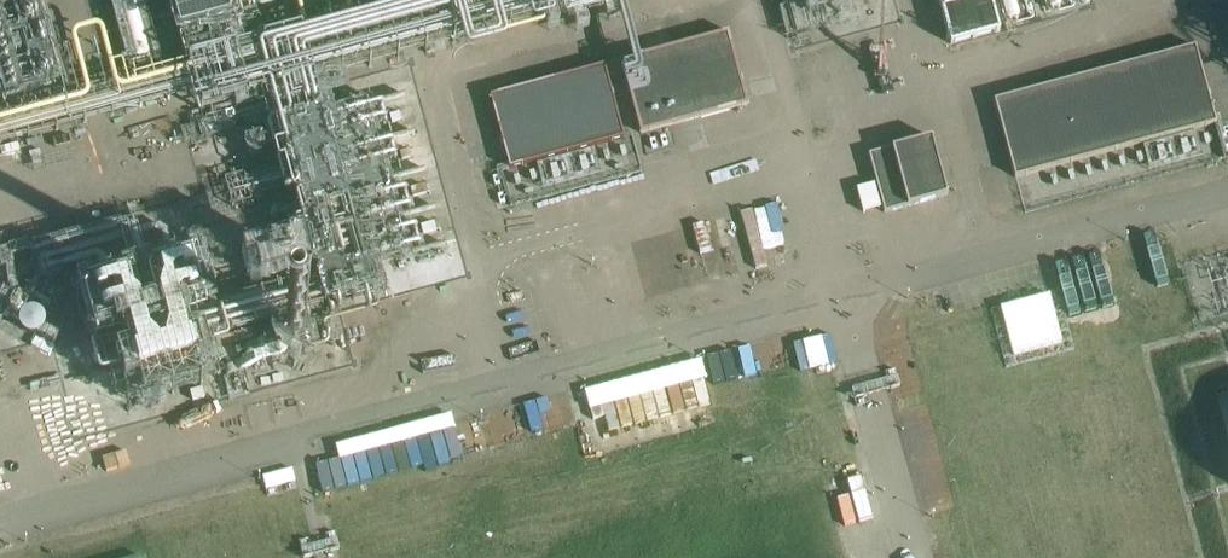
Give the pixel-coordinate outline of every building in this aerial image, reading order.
[(951,43),(1000,30),(991,0),(951,0),(939,3),(951,43)] [(640,132),(749,103),(729,30),(620,59),(640,132)] [(1016,175),(1216,120),(1195,44),(995,99),(1016,175)] [(510,167),(624,136),(605,63),(490,94),(510,167)] [(884,213),(946,196),(931,139),(869,155),(884,213)] [(701,229),(710,226),(701,202),(692,205),(701,229)] [(107,283),(105,262),(111,262),(110,248),(82,251),(85,285),(107,283)] [(30,284),(9,296),(22,317),(42,305),(30,284)] [(234,336),(237,349),(266,342),(262,328),(234,336)]
